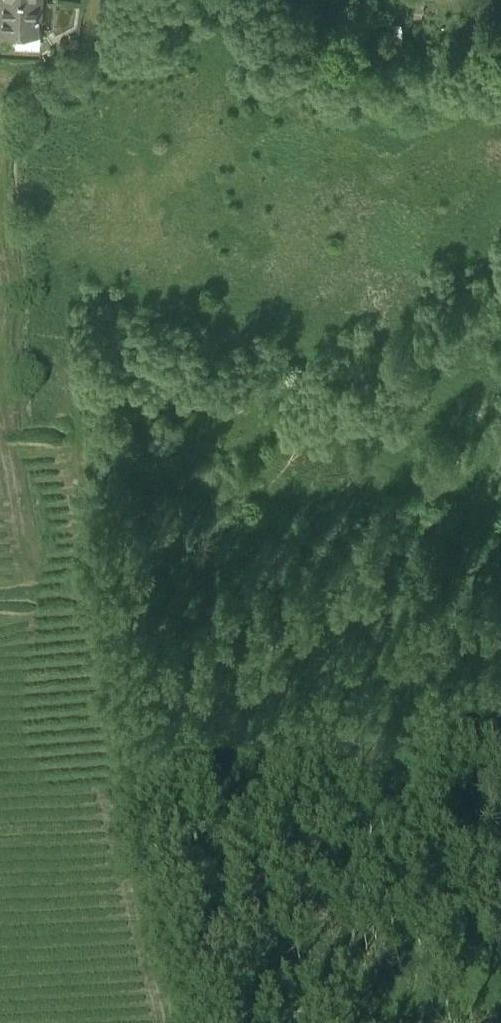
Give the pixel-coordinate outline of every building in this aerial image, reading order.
[(64,0),(13,0),(12,19),(64,21),(64,0)] [(52,48),(58,48),(59,35),(23,34),(22,46),(52,46),(52,48)] [(22,46),(16,45),(10,50),(10,61),(13,64),(14,64),(14,74),(16,78),(37,78),(51,79),(52,48),(52,46),(22,46)] [(37,78),(16,78),(16,88),(37,89),(37,78)]
